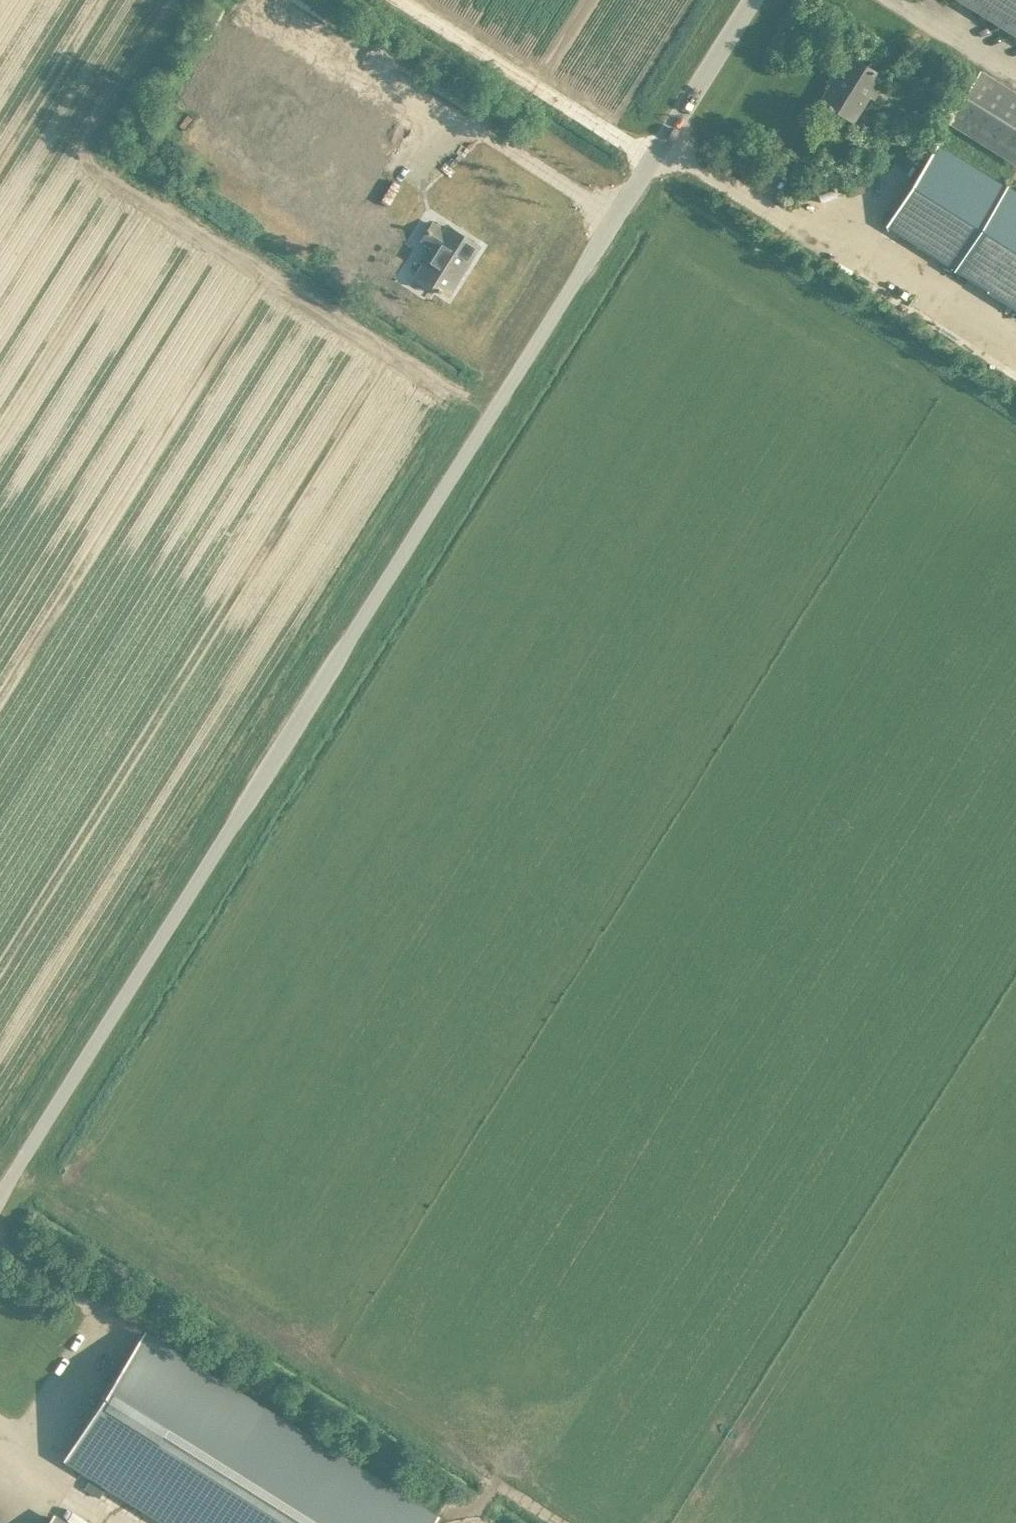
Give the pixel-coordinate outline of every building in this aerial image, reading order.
[(1015,35),(1015,0),(959,0),(1015,35)] [(872,96),(884,76),(847,53),(819,98),(826,103),(825,104),(828,106),(829,105),(851,119),(867,93),(872,96)] [(978,75),(951,117),(1015,158),(1015,99),(978,75)] [(936,142),(885,224),(1015,307),(1015,192),(936,142)] [(446,292),(477,244),(445,223),(442,227),(431,220),(420,238),(431,245),(414,272),(436,286),(435,287),(438,289),(439,288),(446,292)] [(174,1522),(429,1522),(433,1517),(141,1333),(65,1454),(174,1522)]
